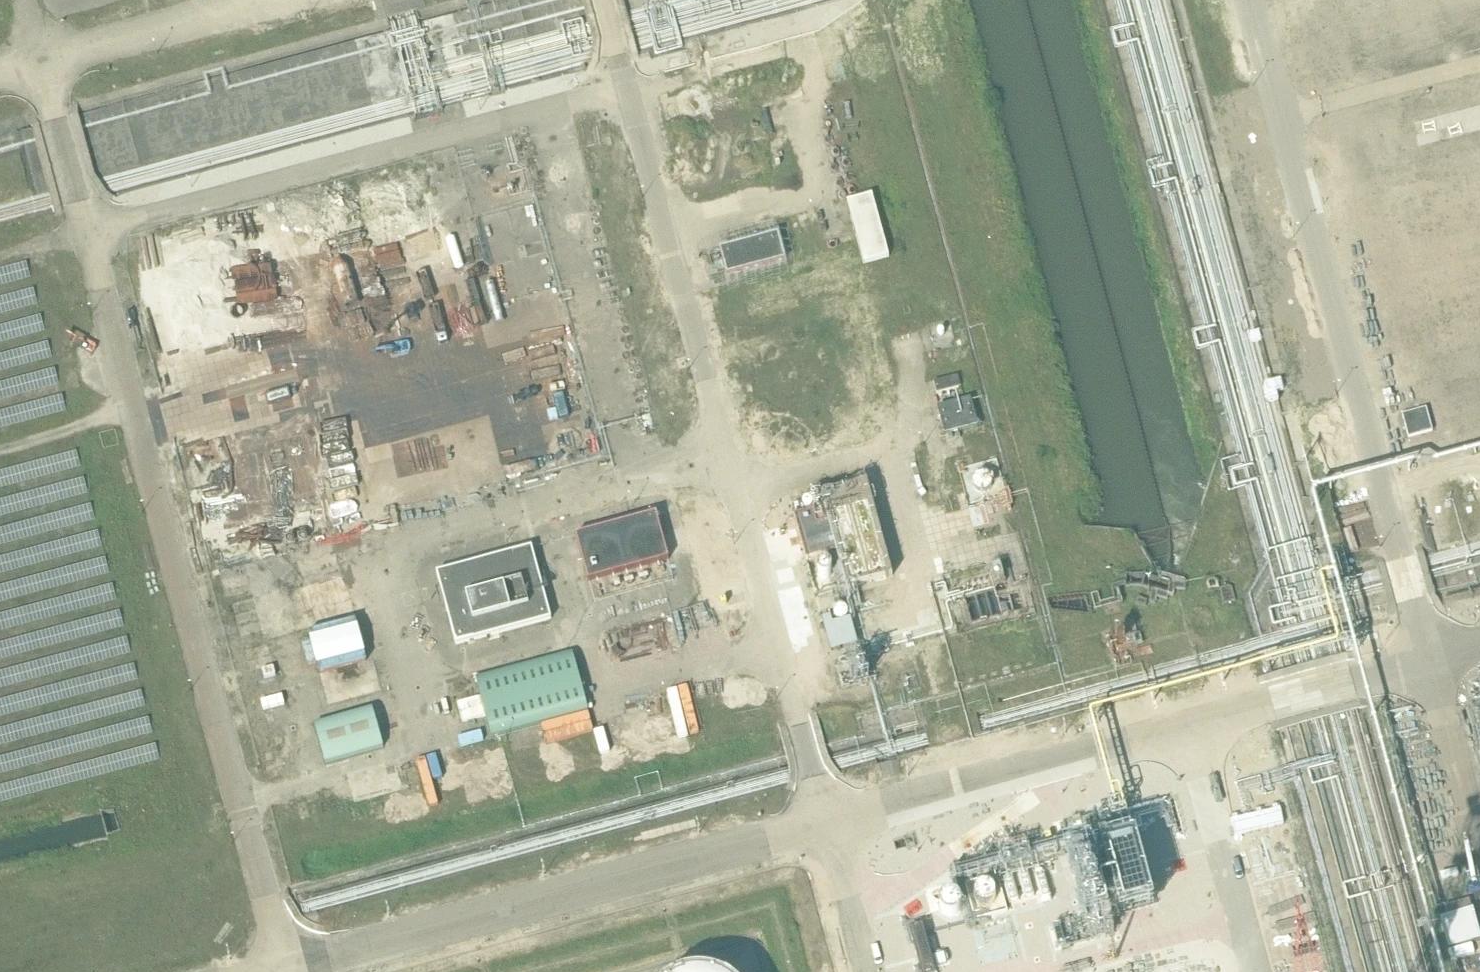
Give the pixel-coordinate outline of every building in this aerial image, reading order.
[(633,13),(646,12),(646,0),(632,0),(633,13)] [(518,189),(523,214),(535,212),(531,187),(518,189)] [(506,192),(485,195),(489,220),(510,217),(506,192)] [(864,264),(889,257),(871,195),(846,202),(864,264)] [(480,221),(467,223),(472,248),(484,245),(480,221)] [(727,275),(785,259),(778,234),(721,249),(727,275)] [(937,394),(961,387),(957,375),(933,382),(937,394)] [(944,434),(977,425),(970,399),(937,407),(944,434)] [(1402,414),(1409,437),(1433,430),(1427,407),(1402,414)] [(557,464),(575,457),(571,446),(553,453),(557,464)] [(973,473),(989,471),(987,455),(971,456),(973,473)] [(892,576),(867,483),(824,494),(831,522),(817,525),(813,512),(794,517),(806,560),(840,551),(850,587),(892,576)] [(587,581),(668,560),(657,515),(576,536),(587,581)] [(456,645),(551,619),(531,547),(437,574),(456,645)] [(311,580),(298,581),(298,586),(346,581),(344,563),(310,566),(311,580)] [(359,621),(347,579),(298,593),(310,635),(359,621)] [(830,591),(833,603),(848,599),(845,588),(830,591)] [(827,628),(853,623),(848,598),(822,604),(827,628)] [(311,639),(325,687),(373,674),(359,625),(311,639)] [(573,652),(476,679),(486,716),(492,738),(589,712),(573,652)] [(1465,672),(1479,725),(1479,668),(1465,672)] [(326,763),(383,747),(373,708),(315,724),(326,763)] [(433,737),(414,742),(427,790),(446,786),(433,737)] [(839,754),(858,749),(855,737),(836,742),(839,754)] [(1064,850),(946,883),(959,929),(1028,910),(1045,971),(1098,971),(1064,850)] [(1455,945),(1479,937),(1479,906),(1478,899),(1445,909),(1455,945)]
